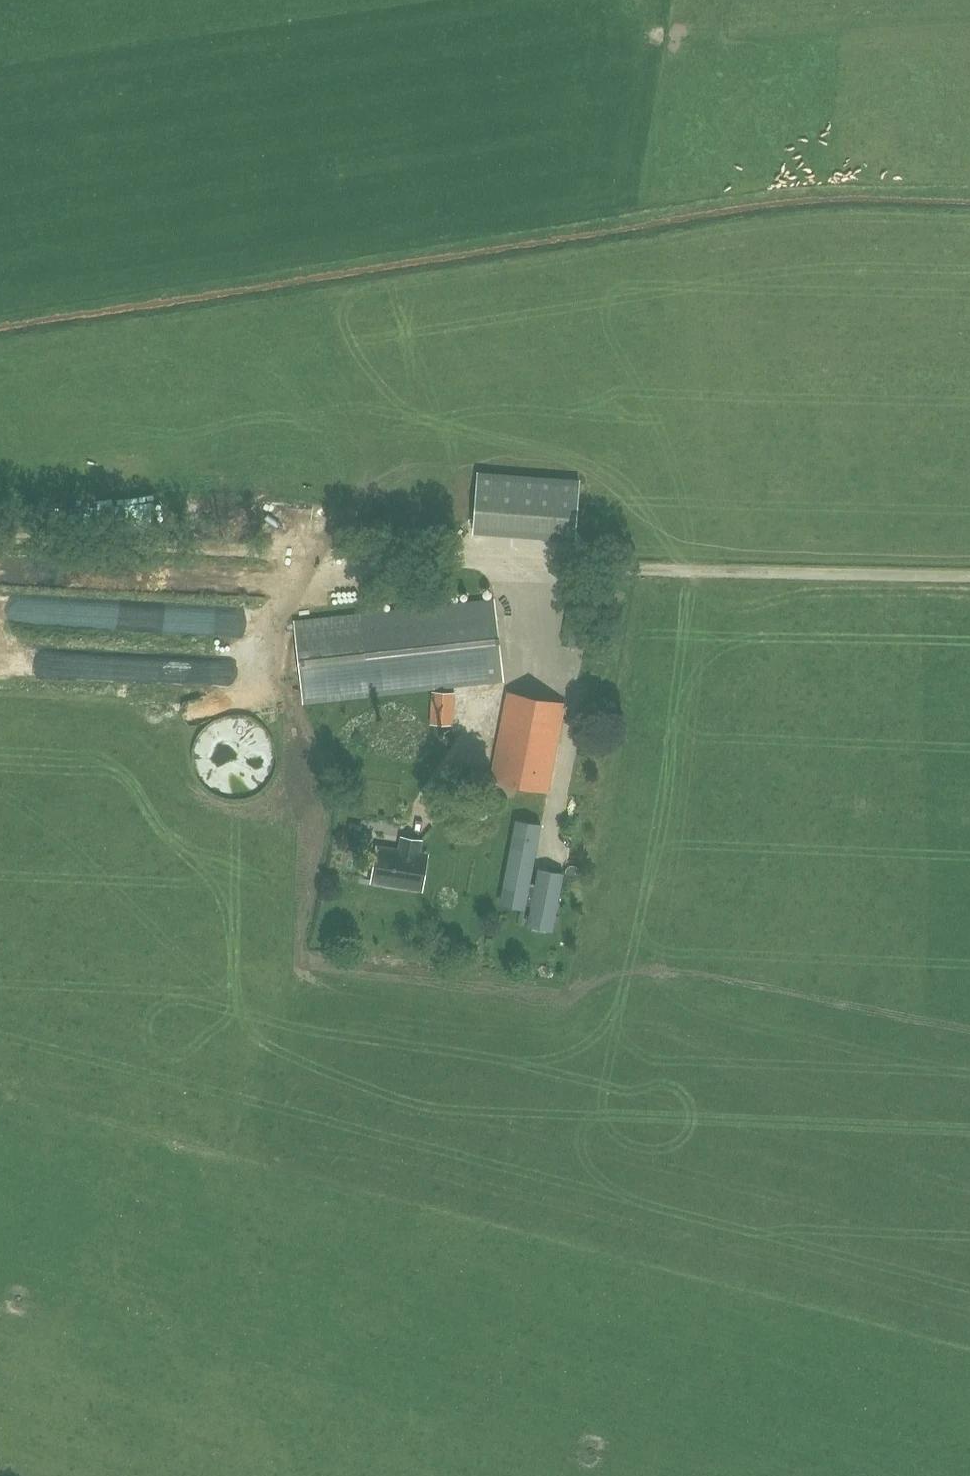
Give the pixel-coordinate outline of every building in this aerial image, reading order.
[(579,541),(583,479),(481,472),(477,534),(579,541)] [(326,526),(324,509),(298,512),(300,529),(326,526)] [(347,580),(324,582),(327,613),(350,611),(347,580)] [(370,697),(503,682),(494,599),(361,613),(293,621),(302,705),(370,697)] [(452,724),(454,694),(434,693),(433,723),(452,724)] [(508,694),(492,779),(548,791),(564,705),(508,694)] [(516,820),(500,899),(556,910),(563,878),(558,877),(559,875),(547,873),(544,886),(529,883),(541,825),(516,820)] [(421,889),(427,856),(418,855),(420,842),(403,840),(401,852),(379,849),(373,882),(421,889)]
